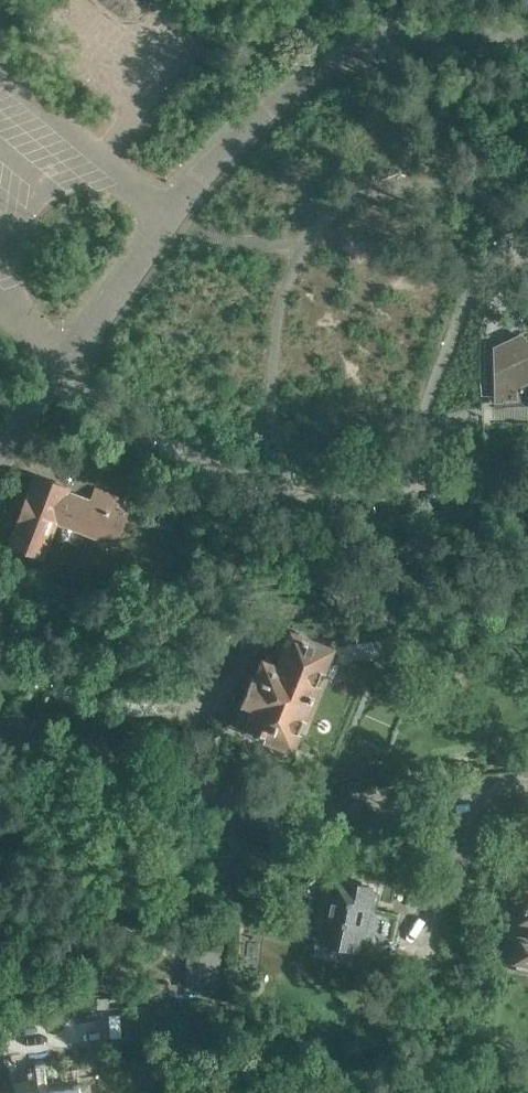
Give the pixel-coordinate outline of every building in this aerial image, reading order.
[(522,334),(496,347),(498,394),(495,394),(495,400),(506,399),(507,406),(527,405),(527,340),(522,334)] [(36,474),(10,544),(46,558),(59,524),(115,545),(131,501),(97,488),(93,498),(69,490),(70,487),(36,474)] [(262,655),(243,704),(250,707),(243,726),(292,745),(332,644),(291,627),(289,632),(278,628),(267,657),(262,655)] [(368,890),(333,883),(331,888),(327,887),(327,885),(327,884),(326,882),(325,880),(323,879),(322,878),(320,877),(318,877),(316,877),(314,877),(313,877),(312,878),(311,879),(309,880),(308,882),(307,884),(307,885),(307,887),(309,925),(316,924),(324,926),(321,940),(355,947),(356,944),(391,951),(399,913),(364,906),(368,890)] [(527,932),(527,888),(526,887),(526,890),(514,888),(510,910),(520,912),(520,915),(511,914),(511,916),(503,914),(500,927),(527,932)] [(500,927),(498,937),(504,938),(501,958),(511,960),(512,961),(516,962),(514,972),(527,975),(527,932),(500,927)] [(182,985),(222,990),(224,972),(219,972),(223,943),(215,941),(216,936),(190,932),(182,985)] [(42,1079),(38,1078),(32,1078),(25,1079),(14,1083),(19,1092),(43,1092),(42,1079)] [(89,1083),(63,1086),(64,1092),(91,1092),(89,1083)]
